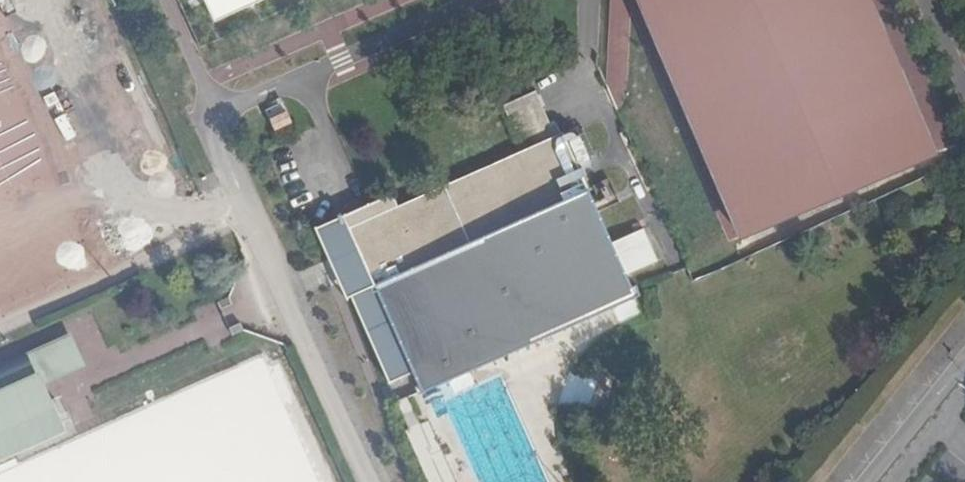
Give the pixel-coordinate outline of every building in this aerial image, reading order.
[(208,21),(255,0),(199,0),(208,21)] [(597,43),(688,239),(739,233),(932,144),(872,0),(620,0),(597,43)] [(418,371),(429,394),(636,300),(561,135),(554,120),(535,128),(530,117),(543,111),(534,91),(503,105),(508,117),(524,152),(477,173),(401,207),(395,194),(323,226),(330,241),(323,244),(336,271),(349,298),(355,295),(394,382),(418,371)] [(608,180),(590,185),(595,204),(613,200),(608,180)] [(231,307),(228,300),(217,304),(220,311),(231,307)] [(244,331),(241,323),(230,328),(234,336),(244,331)] [(61,430),(45,397),(40,385),(51,380),(84,365),(70,335),(37,350),(25,354),(0,366),(0,459),(61,430)] [(429,420),(406,430),(430,481),(458,481),(429,420)]
